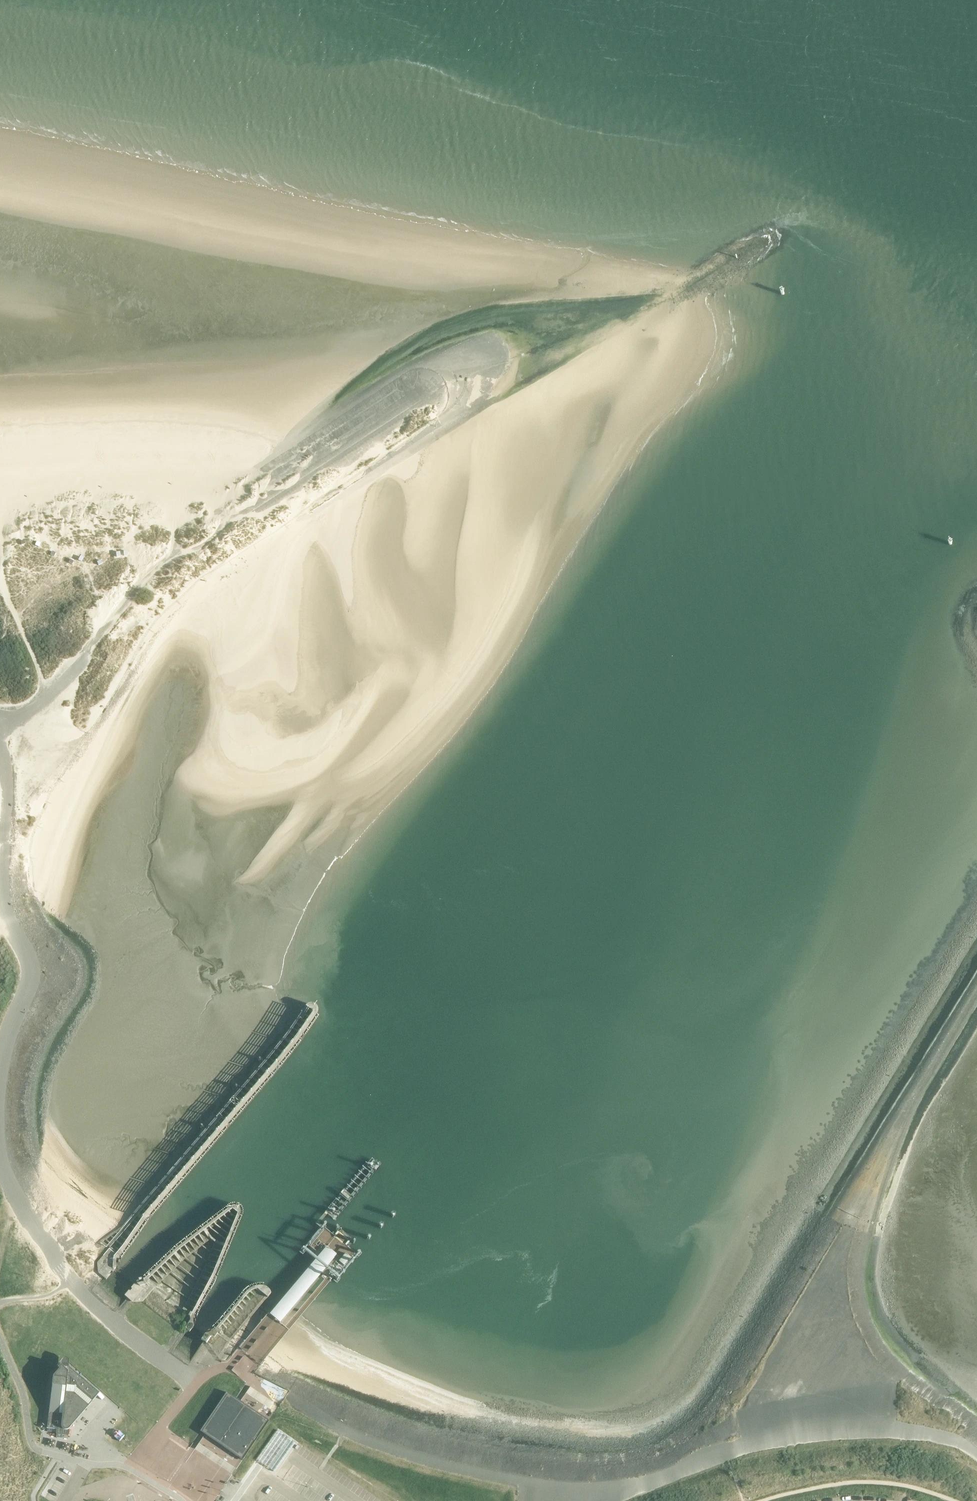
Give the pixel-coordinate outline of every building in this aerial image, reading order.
[(48,1413),(46,1432),(56,1434),(55,1435),(68,1436),(68,1430),(70,1428),(87,1407),(98,1394),(68,1368),(68,1365),(68,1361),(65,1358),(62,1361),(61,1367),(61,1368),(59,1366),(56,1369),(58,1370),(52,1377),(48,1413)] [(241,1461),(268,1421),(254,1412),(242,1404),(237,1400),(226,1392),(199,1431),(202,1433),(207,1436),(234,1456),(241,1461)]
